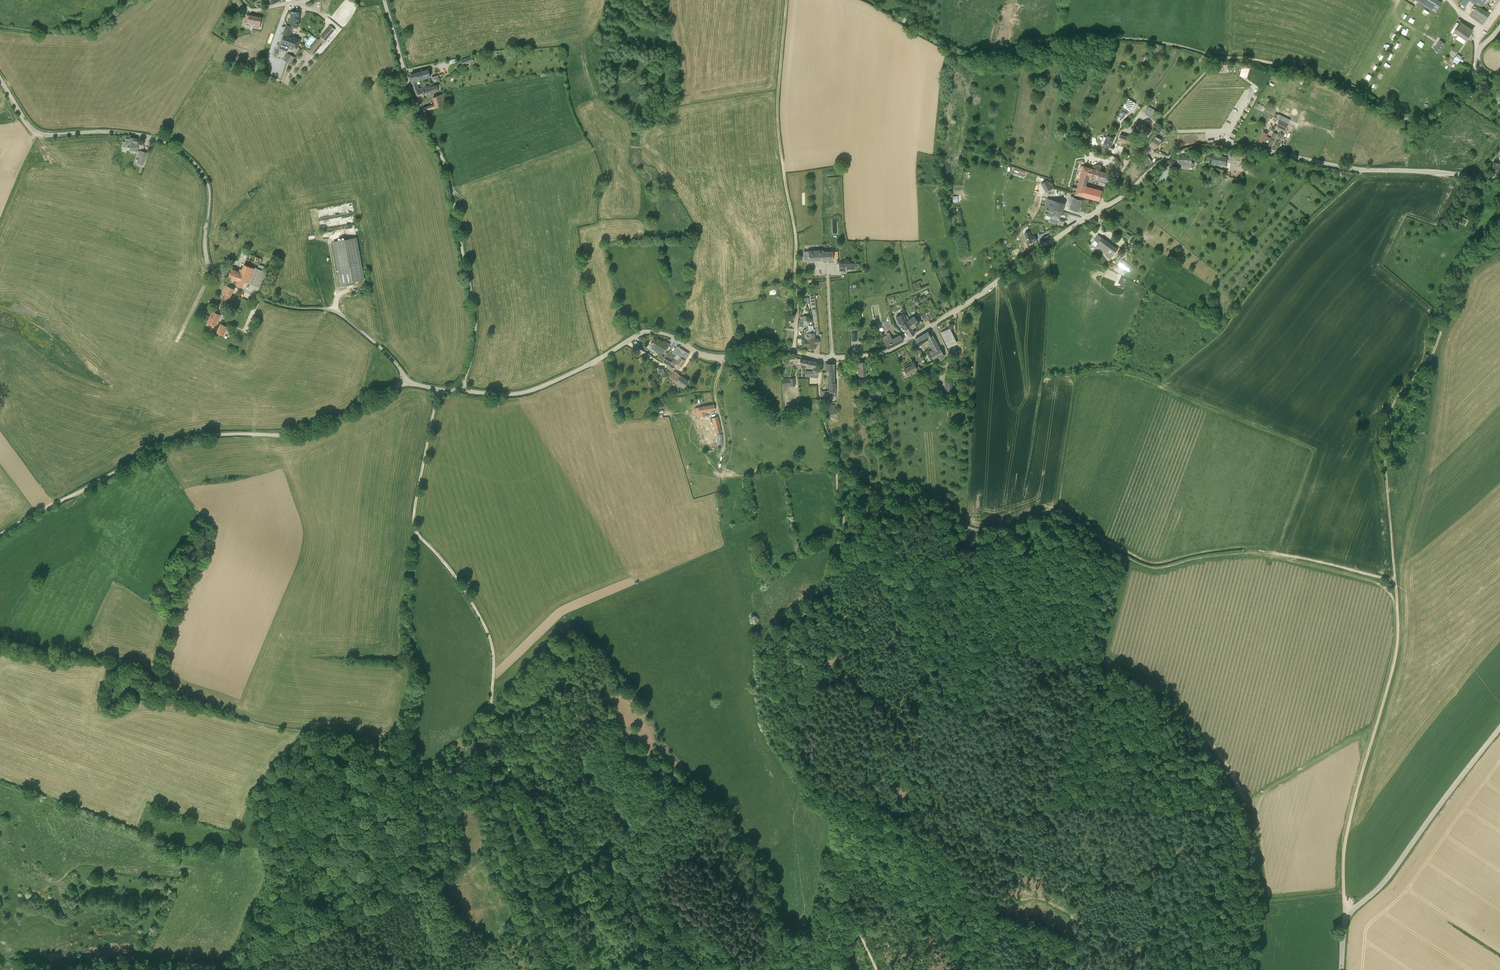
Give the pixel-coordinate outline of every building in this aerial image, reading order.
[(1490,14),(1481,8),(1484,3),(1486,0),(1462,0),(1460,3),(1465,7),(1470,0),(1477,5),(1470,16),(1478,22),(1482,24),(1486,20),(1489,15),(1490,14)] [(1427,18),(1430,11),(1425,8),(1421,15),(1427,18)] [(298,27),(299,17),(299,12),(294,12),(292,12),(291,17),(291,20),(288,20),(287,25),(286,25),(283,34),(285,35),(281,45),(293,50),(294,47),(297,49),(301,40),(290,35),(293,26),(298,27)] [(259,29),(260,22),(261,18),(247,15),(245,21),(252,22),(251,27),(253,28),(259,29)] [(1457,22),(1450,32),(1452,34),(1459,23),(1457,22)] [(1454,32),(1458,35),(1466,39),(1466,40),(1467,39),(1469,35),(1471,31),(1471,32),(1472,30),(1468,27),(1460,23),(1457,28),(1454,32)] [(322,43),(334,30),(329,26),(325,31),(326,32),(319,40),(322,43)] [(314,54),(322,43),(319,40),(310,51),(314,54)] [(1439,53),(1445,43),(1440,40),(1434,49),(1439,53)] [(1215,53),(1221,55),(1224,46),(1218,44),(1215,53)] [(1457,64),(1459,61),(1460,60),(1462,62),(1464,59),(1461,58),(1462,57),(1457,54),(1455,59),(1453,62),(1457,64)] [(471,56),(461,60),(463,65),(473,61),(471,56)] [(1148,58),(1145,57),(1143,56),(1140,63),(1145,65),(1148,58)] [(1230,65),(1219,64),(1218,73),(1230,73),(1230,65)] [(422,71),(424,79),(430,77),(428,69),(422,71)] [(423,95),(425,95),(422,87),(419,88),(418,84),(420,83),(419,80),(424,79),(422,71),(411,74),(413,80),(411,80),(414,91),(415,92),(419,102),(425,99),(423,95)] [(422,87),(425,95),(438,91),(436,85),(431,86),(430,85),(427,86),(426,86),(422,87)] [(435,104),(436,108),(447,104),(444,94),(433,98),(435,104)] [(1121,109),(1122,110),(1118,115),(1123,119),(1126,113),(1128,114),(1130,111),(1128,110),(1129,108),(1124,104),(1121,109)] [(1151,117),(1155,111),(1149,106),(1148,109),(1145,113),(1151,117)] [(1276,126),(1285,131),(1288,124),(1281,120),(1280,119),(1279,120),(1276,126)] [(1138,121),(1135,125),(1133,128),(1137,130),(1138,129),(1140,130),(1144,125),(1138,121)] [(1168,132),(1170,128),(1172,125),(1168,122),(1164,129),(1168,132)] [(1140,130),(1141,131),(1145,133),(1144,136),(1146,137),(1151,130),(1144,125),(1140,130)] [(1273,132),(1271,136),(1266,134),(1262,143),(1271,146),(1277,134),(1273,132)] [(1130,138),(1120,134),(1119,139),(1128,142),(1130,138)] [(1109,136),(1107,135),(1103,145),(1105,145),(1110,147),(1114,138),(1109,136)] [(1162,140),(1155,135),(1150,145),(1156,149),(1162,140)] [(137,152),(140,153),(141,151),(137,150),(138,147),(137,147),(138,143),(137,143),(137,139),(129,137),(129,139),(125,139),(125,142),(123,142),(123,147),(130,148),(129,151),(135,152),(137,152)] [(1130,138),(1128,142),(1138,146),(1140,141),(1130,138)] [(140,153),(137,163),(143,165),(147,153),(141,151),(140,153)] [(1227,157),(1213,155),(1212,163),(1226,165),(1227,157)] [(1178,163),(1178,164),(1193,166),(1194,163),(1191,163),(1192,158),(1182,157),(1178,158),(1178,163)] [(1084,166),(1080,179),(1087,181),(1089,176),(1108,181),(1110,174),(1084,166)] [(1048,179),(1040,183),(1046,192),(1053,188),(1048,179)] [(1086,186),(1087,181),(1080,179),(1076,194),(1084,196),(1100,201),(1102,191),(1086,186)] [(1079,211),(1084,196),(1076,194),(1075,194),(1071,208),(1079,211)] [(1047,198),(1045,206),(1047,206),(1062,211),(1064,203),(1047,198)] [(1047,206),(1044,214),(1051,216),(1050,221),(1058,223),(1060,219),(1059,218),(1062,211),(1047,206)] [(1035,236),(1032,237),(1030,232),(1025,234),(1029,243),(1037,240),(1035,236)] [(1097,244),(1113,256),(1114,253),(1118,250),(1102,238),(1099,235),(1095,240),(1098,243),(1097,244)] [(357,237),(334,242),(339,274),(338,274),(340,287),(353,284),(352,281),(364,279),(357,237)] [(804,252),(804,256),(804,261),(833,259),(833,258),(838,258),(837,251),(822,252),(822,251),(804,252)] [(244,282),(245,280),(264,288),(270,273),(257,268),(261,259),(249,254),(242,269),(241,268),(240,271),(232,268),(229,277),(238,281),(236,284),(242,286),(244,282)] [(915,290),(922,287),(920,280),(912,283),(915,290)] [(225,306),(232,294),(234,289),(225,285),(223,289),(222,291),(226,293),(221,304),(218,309),(223,311),(225,306)] [(221,314),(217,313),(213,311),(207,324),(214,327),(215,324),(216,324),(221,314)] [(906,330),(910,336),(915,333),(911,328),(910,327),(906,322),(909,320),(906,315),(904,315),(902,311),(900,312),(901,314),(896,317),(900,326),(903,324),(904,328),(906,330)] [(906,322),(910,327),(911,328),(919,323),(914,316),(909,320),(906,322)] [(808,317),(806,317),(806,320),(803,320),(800,320),(799,326),(804,327),(804,325),(807,325),(808,321),(808,317)] [(221,323),(217,332),(224,335),(228,327),(221,323)] [(808,333),(805,333),(804,339),(808,339),(808,338),(813,338),(814,338),(814,333),(814,330),(813,326),(808,326),(808,333)] [(948,329),(940,333),(947,347),(951,345),(948,339),(952,337),(948,329)] [(944,356),(935,341),(932,335),(930,336),(928,332),(921,336),(914,340),(917,344),(918,345),(924,341),(927,339),(933,349),(929,351),(935,361),(944,356)] [(887,334),(882,337),(886,343),(888,348),(903,340),(901,336),(900,335),(892,339),(889,333),(887,334)] [(804,339),(802,339),(804,339),(803,346),(814,347),(814,343),(818,343),(818,338),(814,338),(808,338),(808,339),(804,339)] [(662,354),(663,352),(664,350),(666,351),(668,347),(669,345),(669,344),(668,344),(667,343),(666,344),(658,339),(657,340),(654,339),(652,342),(651,345),(656,347),(655,349),(658,351),(662,354)] [(681,357),(680,357),(680,358),(678,360),(674,366),(675,366),(679,369),(685,360),(682,358),(682,357),(683,358),(686,353),(680,349),(676,354),(678,355),(681,357)] [(808,361),(800,359),(799,364),(809,366),(809,367),(813,368),(814,366),(816,367),(817,363),(808,361)] [(914,364),(904,370),(907,375),(917,369),(914,364)] [(812,377),(812,378),(817,378),(817,370),(813,370),(813,371),(806,371),(806,376),(812,377)] [(672,374),(678,379),(675,381),(684,388),(688,381),(675,371),(672,374)] [(706,411),(710,410),(715,409),(714,405),(704,407),(704,406),(696,408),(697,417),(707,416),(706,411)] [(721,431),(720,426),(717,417),(712,418),(714,423),(715,427),(716,430),(717,430),(717,432),(721,431)]
